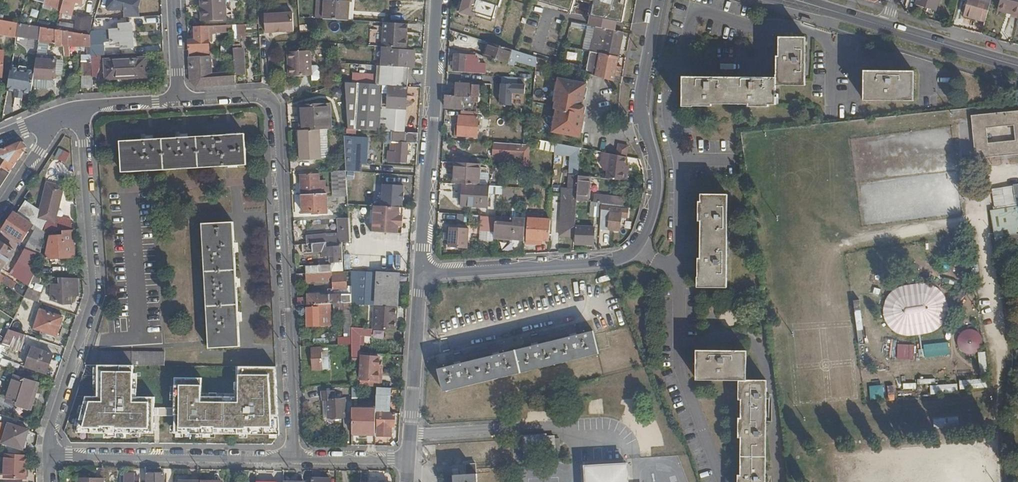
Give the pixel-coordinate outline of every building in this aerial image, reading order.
[(45,1),(44,4),(53,6),(62,9),(64,0),(45,0),(45,1)] [(60,14),(71,17),(73,11),(70,10),(72,6),(75,7),(76,3),(82,5),(83,0),(64,0),(62,9),(60,14)] [(125,10),(125,16),(143,15),(142,0),(112,0),(113,11),(125,10)] [(226,21),(225,0),(199,0),(201,23),(226,21)] [(940,0),(919,0),(917,6),(936,11),(940,0)] [(985,21),(991,1),(988,0),(967,0),(964,15),(985,21)] [(997,11),(1017,17),(1017,0),(1000,0),(997,11)] [(348,3),(325,1),(323,20),(347,21),(348,3)] [(265,34),(292,32),(292,14),(263,16),(265,34)] [(87,30),(89,19),(76,17),(74,27),(73,32),(88,35),(89,30),(87,30)] [(3,33),(3,37),(16,39),(18,25),(0,22),(0,32),(3,33)] [(101,32),(102,37),(90,37),(91,48),(91,57),(96,57),(103,57),(102,43),(121,42),(122,49),(132,48),(131,24),(120,25),(120,31),(101,32)] [(407,26),(384,24),(382,48),(392,49),(406,50),(407,26)] [(19,25),(18,25),(16,39),(30,41),(28,54),(37,55),(40,28),(36,28),(19,25)] [(221,33),(232,33),(231,26),(194,28),(195,41),(188,42),(189,59),(208,58),(208,44),(212,44),(211,35),(215,35),(215,31),(220,31),(221,33)] [(233,56),(235,76),(245,75),(243,50),(239,51),(239,41),(245,40),(244,26),(231,26),(232,33),(233,56)] [(40,28),(37,55),(35,72),(34,81),(55,83),(55,79),(57,59),(47,58),(49,43),(55,43),(56,46),(63,47),(62,32),(58,31),(55,30),(40,28)] [(593,42),(592,41),(590,52),(601,54),(617,58),(622,34),(597,28),(593,42)] [(73,34),(62,32),(63,47),(64,57),(70,56),(70,47),(86,47),(86,56),(81,57),(81,71),(91,70),(89,48),(91,48),(90,37),(90,36),(73,34)] [(768,105),(775,104),(776,85),(805,85),(805,38),(779,38),(779,57),(777,57),(777,78),(683,77),(683,107),(693,107),(693,106),(711,106),(712,104),(749,104),(749,107),(767,107),(768,105)] [(535,58),(489,44),(485,56),(513,65),(514,61),(535,68),(535,58)] [(392,49),(382,48),(381,67),(409,69),(412,70),(413,52),(392,51),(392,49)] [(317,51),(299,53),(300,81),(318,80),(317,51)] [(569,51),(568,59),(578,60),(579,52),(569,51)] [(617,58),(601,54),(596,77),(613,83),(621,85),(622,78),(614,76),(617,58)] [(471,63),(472,57),(454,56),(454,72),(475,73),(476,64),(471,63)] [(189,59),(190,84),(195,88),(196,88),(235,86),(235,77),(211,78),(210,58),(208,58),(189,59)] [(64,60),(57,59),(55,79),(63,80),(64,60)] [(106,63),(106,78),(143,76),(143,62),(106,63)] [(376,67),(376,76),(375,86),(408,88),(409,69),(381,67),(376,67)] [(23,94),(32,96),(33,89),(34,81),(35,72),(27,71),(26,69),(20,68),(18,70),(11,69),(7,93),(16,94),(16,96),(23,97),(23,94)] [(913,101),(913,72),(864,72),(864,100),(913,101)] [(376,76),(357,75),(357,85),(375,86),(376,76)] [(534,79),(509,78),(509,87),(533,89),(534,79)] [(552,133),(581,139),(584,114),(576,113),(577,107),(581,107),(585,84),(558,79),(554,103),(555,103),(554,109),(556,110),(552,133)] [(55,83),(34,81),(33,89),(46,90),(55,86),(55,83)] [(357,85),(345,84),(347,113),(348,130),(392,133),(404,134),(408,88),(375,86),(357,85)] [(456,98),(445,98),(444,109),(463,110),(464,105),(464,100),(473,100),(474,87),(457,86),(456,98)] [(328,105),(304,106),(305,131),(321,131),(329,130),(328,105)] [(971,117),(976,159),(1017,155),(1017,112),(971,117)] [(476,139),(478,119),(475,119),(463,118),(459,118),(458,129),(455,129),(455,137),(476,139)] [(300,161),(322,160),(321,131),(305,131),(300,132),(298,132),(300,161)] [(524,137),(519,137),(519,146),(530,147),(530,139),(530,132),(524,131),(524,137)] [(406,165),(407,145),(417,146),(418,135),(404,134),(392,133),(391,144),(389,144),(387,164),(406,165)] [(246,166),(244,135),(120,143),(122,173),(246,166)] [(368,139),(345,138),(346,172),(361,173),(362,165),(367,165),(368,139)] [(1,173),(0,174),(0,182),(3,184),(28,147),(22,143),(0,150),(0,154),(0,172),(1,173)] [(559,145),(555,144),(555,155),(571,155),(570,188),(563,188),(562,205),(568,205),(567,216),(561,216),(560,236),(574,237),(576,202),(578,176),(580,149),(559,145)] [(504,158),(520,159),(520,168),(528,169),(530,147),(519,146),(517,146),(517,148),(495,146),(494,157),(499,157),(499,161),(503,161),(504,158)] [(627,158),(627,159),(630,148),(619,146),(617,156),(627,158)] [(60,147),(55,158),(66,162),(70,152),(60,147)] [(602,172),(605,173),(605,179),(627,182),(628,167),(626,166),(627,158),(617,156),(601,153),(599,167),(602,172)] [(480,165),(455,164),(453,185),(463,186),(479,187),(480,165)] [(344,172),(330,173),(332,197),(347,197),(346,173),(346,172),(344,172)] [(320,176),(302,177),(303,213),(313,213),(314,215),(328,215),(327,195),(321,195),(320,188),(324,188),(324,181),(320,181),(320,176)] [(589,178),(578,176),(576,202),(587,203),(589,178)] [(36,218),(29,215),(26,220),(34,225),(45,232),(46,233),(56,232),(58,224),(56,223),(56,221),(55,221),(62,189),(63,189),(63,187),(46,183),(45,185),(47,186),(39,217),(37,217),(36,218)] [(384,186),(382,208),(399,209),(402,209),(403,202),(404,202),(404,195),(403,195),(404,188),(384,186)] [(489,193),(498,194),(499,188),(479,187),(463,186),(462,206),(481,208),(481,202),(488,202),(489,193)] [(699,202),(698,221),(701,221),(701,259),(698,259),(697,287),(726,287),(727,195),(701,194),(701,202),(699,202)] [(625,200),(594,196),(593,204),(601,205),(624,207),(625,200)] [(593,204),(592,218),(600,219),(601,208),(601,205),(593,204)] [(372,233),(397,235),(399,209),(382,208),(374,207),(372,233)] [(628,211),(601,208),(600,219),(600,220),(604,220),(604,215),(627,218),(628,211)] [(1010,235),(1017,234),(1017,211),(998,215),(1002,237),(1010,235)] [(21,243),(31,225),(13,213),(2,230),(21,243)] [(482,217),(480,243),(493,244),(494,242),(495,222),(496,218),(482,217)] [(513,224),(495,222),(494,242),(523,243),(525,220),(513,219),(513,224)] [(327,245),(327,249),(343,249),(343,243),(350,242),(349,220),(348,220),(337,221),(338,235),(337,236),(337,237),(325,238),(325,236),(308,236),(308,246),(327,245)] [(538,242),(547,242),(548,222),(528,220),(526,244),(538,245),(538,242)] [(239,347),(233,223),(202,225),(208,349),(239,347)] [(31,231),(33,232),(30,238),(42,242),(44,233),(45,232),(34,225),(31,231)] [(593,246),(594,228),(576,226),(574,244),(593,246)] [(446,228),(446,236),(448,236),(447,249),(466,250),(467,230),(446,228)] [(50,237),(45,260),(73,258),(72,233),(63,233),(63,236),(50,237)] [(42,242),(30,238),(25,248),(24,250),(38,256),(42,242)] [(3,275),(4,273),(28,289),(30,284),(33,278),(33,276),(14,264),(9,260),(10,258),(14,251),(0,242),(0,273),(3,275)] [(323,259),(330,258),(331,264),(344,263),(343,249),(327,249),(327,245),(308,246),(304,246),(304,255),(323,254),(323,259)] [(9,260),(14,264),(33,276),(35,271),(39,256),(38,256),(24,250),(18,262),(10,258),(9,260)] [(11,290),(15,283),(3,275),(0,273),(0,283),(11,290)] [(327,278),(330,277),(330,273),(306,274),(307,281),(316,281),(316,279),(322,279),(327,278)] [(316,295),(307,295),(308,299),(308,305),(331,305),(334,304),(344,304),(351,304),(351,298),(351,291),(346,291),(345,273),(333,273),(333,291),(333,296),(328,296),(316,297),(316,295)] [(375,274),(366,274),(365,299),(364,307),(374,308),(374,306),(375,274)] [(395,276),(375,274),(374,306),(396,307),(397,276),(395,276)] [(70,294),(78,294),(77,279),(60,279),(60,286),(50,286),(49,298),(70,301),(70,294)] [(895,334),(903,338),(911,338),(932,334),(939,330),(945,323),(947,315),(947,306),(945,298),(940,292),(933,287),(925,284),(904,286),(895,290),(889,295),(884,303),(883,312),(884,320),(888,328),(895,334)] [(40,295),(27,291),(23,298),(23,299),(37,303),(40,295)] [(365,299),(351,298),(351,304),(351,306),(364,307),(365,299)] [(334,313),(344,313),(344,304),(334,304),(334,313)] [(308,327),(332,326),(331,305),(308,305),(307,305),(308,327)] [(398,309),(375,308),(374,330),(397,332),(398,309)] [(61,320),(40,312),(34,332),(55,339),(61,320)] [(876,344),(882,341),(875,327),(868,331),(876,344)] [(372,330),(351,329),(351,338),(351,346),(351,357),(357,357),(358,336),(371,337),(372,330)] [(979,351),(982,347),(983,343),(982,339),(981,335),(978,332),(974,330),(970,330),(965,330),(962,333),(959,336),(958,340),(957,344),(959,348),(961,351),(964,354),(968,355),(972,355),(976,353),(979,351)] [(26,338),(8,332),(1,345),(21,352),(26,338)] [(438,370),(443,391),(598,354),(592,332),(438,370)] [(921,344),(923,358),(948,355),(947,341),(921,344)] [(895,344),(895,360),(913,361),(914,344),(895,344)] [(321,349),(312,349),(313,371),(327,371),(327,359),(322,359),(321,349)] [(45,376),(52,356),(33,350),(26,369),(45,376)] [(166,351),(100,351),(98,364),(126,365),(141,365),(166,365),(166,351)] [(739,399),(742,400),(742,419),(739,419),(738,437),(741,437),(741,475),(738,475),(738,481),(765,481),(766,381),(746,381),(746,351),(697,351),(697,380),(739,380),(739,399)] [(362,357),(361,380),(351,379),(351,386),(359,387),(360,384),(378,385),(379,362),(371,361),(372,357),(362,357)] [(3,358),(1,364),(12,368),(15,362),(3,358)] [(141,402),(141,365),(126,365),(98,364),(98,370),(98,401),(85,401),(84,434),(155,435),(155,421),(175,421),(175,438),(283,440),(284,368),(248,368),(247,401),(202,400),(203,383),(176,382),(175,413),(155,413),(155,402),(141,402)] [(37,386),(14,378),(6,401),(16,405),(16,406),(27,410),(33,395),(34,395),(37,386)] [(986,378),(958,379),(958,389),(986,388),(986,378)] [(930,394),(956,391),(955,383),(929,386),(930,394)] [(868,399),(882,398),(882,385),(868,385),(868,399)] [(322,401),(326,401),(327,418),(343,418),(345,418),(344,400),(340,400),(339,397),(332,398),(332,392),(331,392),(321,393),(322,401)] [(388,397),(376,397),(376,409),(376,419),(377,419),(377,415),(388,415),(388,397)] [(345,418),(343,418),(343,430),(352,430),(351,408),(351,400),(344,400),(345,418)] [(376,409),(351,408),(352,430),(352,435),(359,435),(359,438),(375,438),(376,422),(376,419),(376,409)] [(391,428),(395,428),(394,415),(391,415),(388,415),(377,415),(377,419),(376,419),(376,422),(378,422),(377,438),(390,438),(391,428)] [(27,433),(8,427),(3,446),(22,451),(27,433)] [(546,437),(546,435),(524,436),(525,452),(555,450),(554,437),(546,437)] [(19,458),(5,457),(3,479),(25,481),(26,465),(19,464),(19,458)] [(476,474),(475,464),(465,465),(466,466),(466,475),(454,476),(454,481),(476,481),(476,474)] [(627,464),(585,467),(586,481),(628,481),(627,464)]
